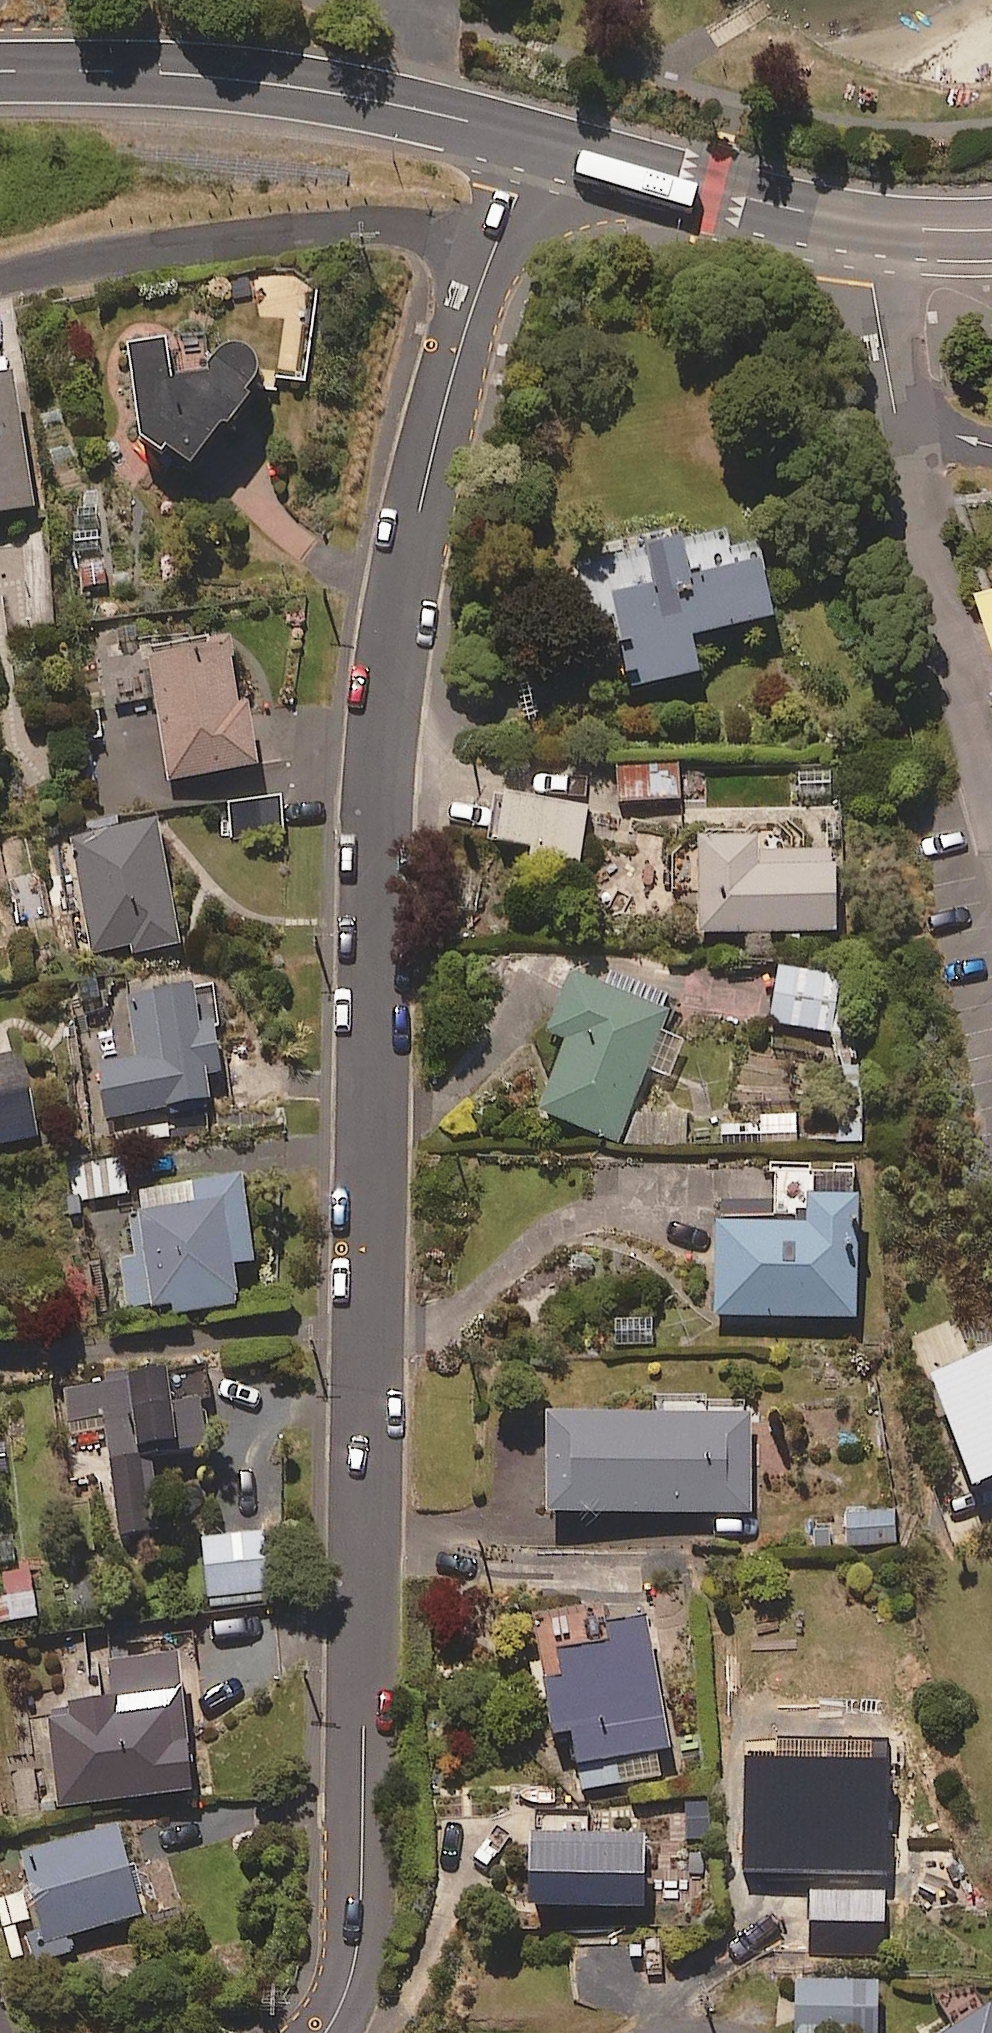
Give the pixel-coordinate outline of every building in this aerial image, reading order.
[(264,393),(265,367),(265,364),(262,360),(259,356),(255,353),(250,351),(245,349),(240,348),(235,349),(231,350),(226,351),(222,354),(218,357),(215,361),(212,366),(211,370),(210,375),(210,380),(211,383),(173,385),(172,350),(132,352),(137,447),(160,463),(165,456),(201,480),(258,393),(264,393)] [(20,385),(0,387),(0,521),(36,517),(20,385)] [(722,556),(719,539),(581,569),(593,627),(616,622),(632,695),(702,680),(694,645),(777,627),(759,548),(722,556)] [(240,713),(231,652),(151,663),(168,784),(256,772),(248,712),(240,713)] [(679,771),(618,774),(620,806),(681,803),(679,771)] [(589,814),(505,801),(498,848),(537,854),(535,870),(580,877),(589,814)] [(178,951),(163,830),(75,841),(89,954),(132,949),(133,956),(178,951)] [(756,844),(699,846),(702,941),(749,939),(750,965),(775,964),(774,937),(839,934),(837,855),(757,858),(756,844)] [(836,979),(779,974),(774,1028),(831,1034),(836,979)] [(681,1045),(662,1038),(675,1006),(616,983),(612,994),(575,979),(551,1039),(569,1046),(541,1116),(618,1147),(646,1077),(666,1085),(681,1045)] [(75,983),(77,1014),(112,1012),(111,982),(75,983)] [(220,1048),(213,990),(130,1000),(137,1059),(100,1063),(107,1118),(211,1106),(208,1079),(245,1075),(241,1045),(220,1048)] [(863,1147),(860,1062),(825,1063),(828,1148),(863,1147)] [(128,1195),(125,1161),(67,1166),(70,1200),(128,1195)] [(131,1226),(135,1259),(122,1261),(128,1311),(174,1306),(175,1316),(238,1309),(234,1271),(254,1268),(245,1181),(194,1187),(197,1209),(140,1215),(141,1225),(131,1226)] [(783,1201),(718,1200),(718,1231),(716,1322),(852,1324),(854,1238),(861,1238),(861,1206),(812,1205),(811,1234),(783,1234),(783,1201)] [(936,1385),(975,1496),(991,1490),(991,1365),(936,1385)] [(171,1411),(167,1378),(64,1389),(69,1435),(106,1431),(118,1542),(151,1539),(142,1460),(207,1453),(202,1408),(171,1411)] [(753,1420),(548,1421),(548,1519),(754,1518),(753,1420)] [(200,1499),(167,1499),(168,1533),(200,1532),(200,1499)] [(894,1513),(846,1517),(849,1553),(897,1549),(894,1513)] [(270,1601),(266,1538),(205,1542),(209,1605),(270,1601)] [(34,1599),(0,1602),(0,1626),(37,1623),(34,1599)] [(608,1631),(611,1650),(563,1658),(568,1686),(545,1690),(554,1744),(574,1741),(582,1793),(675,1778),(650,1624),(608,1631)] [(181,1663),(112,1669),(115,1707),(50,1712),(58,1810),(193,1799),(181,1663)] [(893,1778),(798,1775),(797,1824),(744,1822),(742,1879),(890,1883),(893,1778)] [(140,1924),(120,1836),(26,1857),(49,1961),(74,1955),(71,1939),(140,1924)] [(646,1841),(532,1842),(532,1916),(647,1915),(646,1841)] [(885,1895),(811,1897),(811,1954),(886,1953),(885,1895)] [(798,1987),(798,2032),(882,2032),(882,1986),(798,1987)] [(962,2032),(991,2032),(991,2015),(962,2032)]
